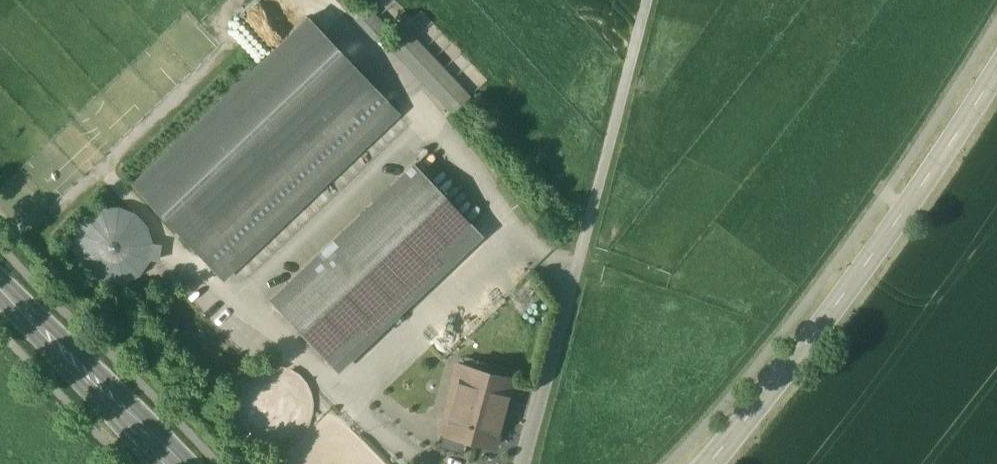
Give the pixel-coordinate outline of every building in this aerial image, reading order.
[(371,8),(357,17),(370,38),(388,26),(381,16),(378,18),(371,8)] [(396,113),(308,19),(134,183),(222,276),(396,113)] [(470,91),(408,23),(388,42),(450,109),(470,91)] [(483,234),(414,162),(269,300),(338,372),(483,234)] [(92,278),(110,284),(128,281),(142,270),(148,259),(150,239),(138,218),(125,211),(113,209),(92,215),(79,228),(75,247),(79,264),(92,278)] [(459,365),(445,415),(471,422),(466,439),(494,447),(512,378),(498,374),(500,368),(476,361),(474,369),(459,365)] [(471,422),(445,415),(436,449),(462,456),(466,439),(471,422)]
